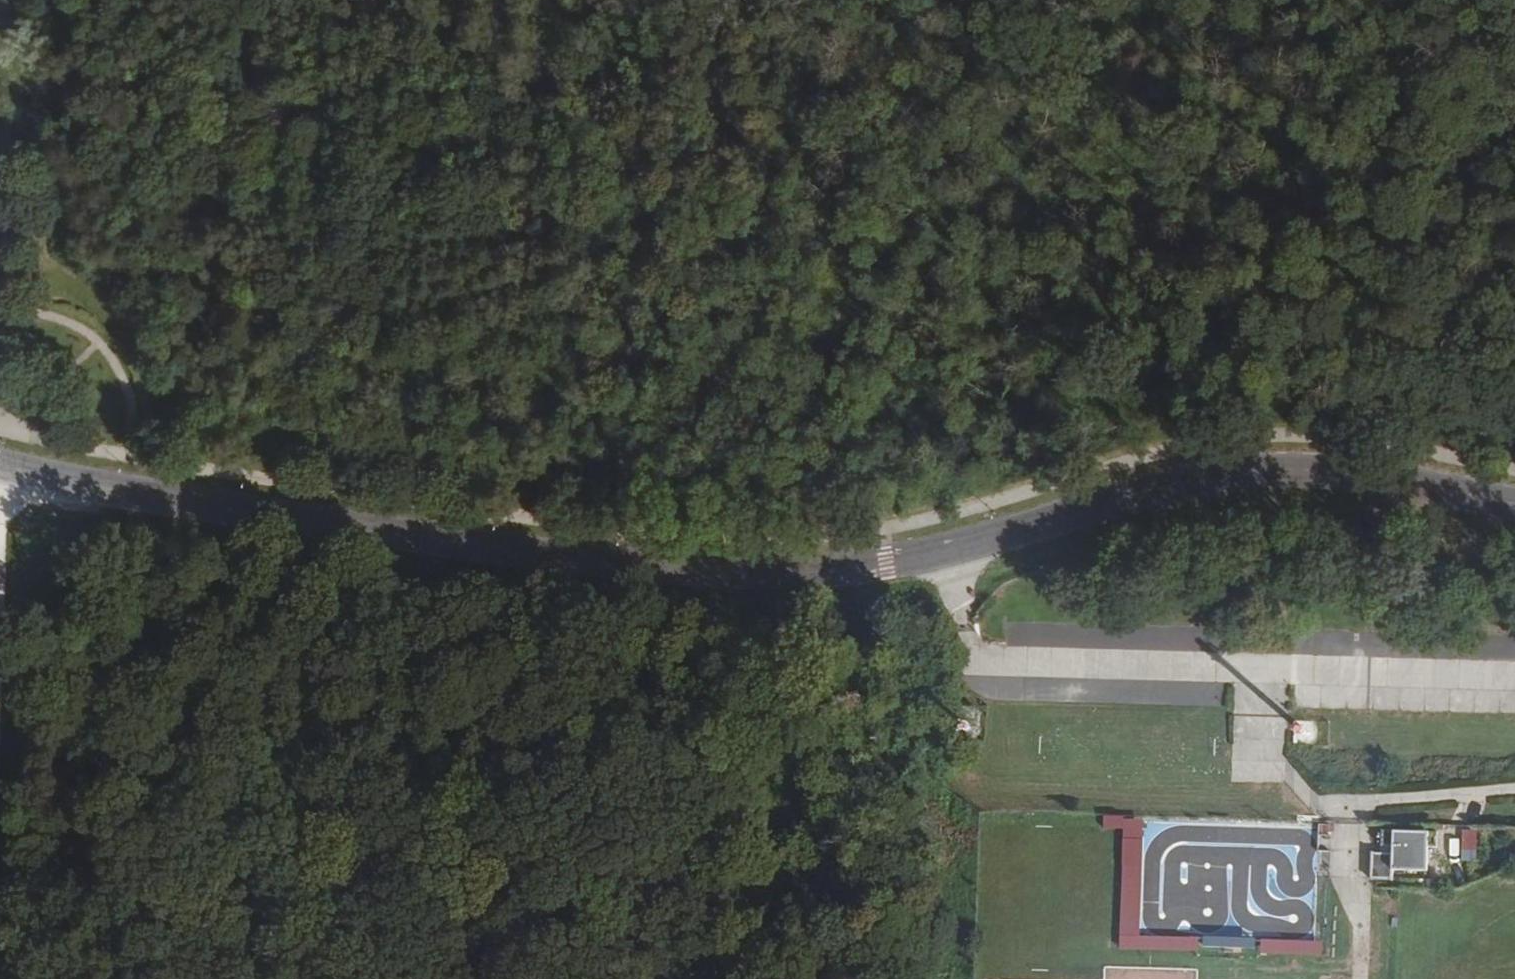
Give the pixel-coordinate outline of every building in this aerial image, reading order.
[(1121,884),(1140,883),(1138,817),(1120,818),(1121,884)] [(1460,841),(1458,860),(1475,861),(1477,842),(1460,841)] [(1379,852),(1378,875),(1394,875),(1394,853),(1379,852)] [(1119,932),(1137,933),(1139,906),(1120,905),(1119,932)] [(1196,949),(1196,935),(1117,936),(1117,950),(1196,949)] [(1319,954),(1320,940),(1258,938),(1257,953),(1319,954)]
